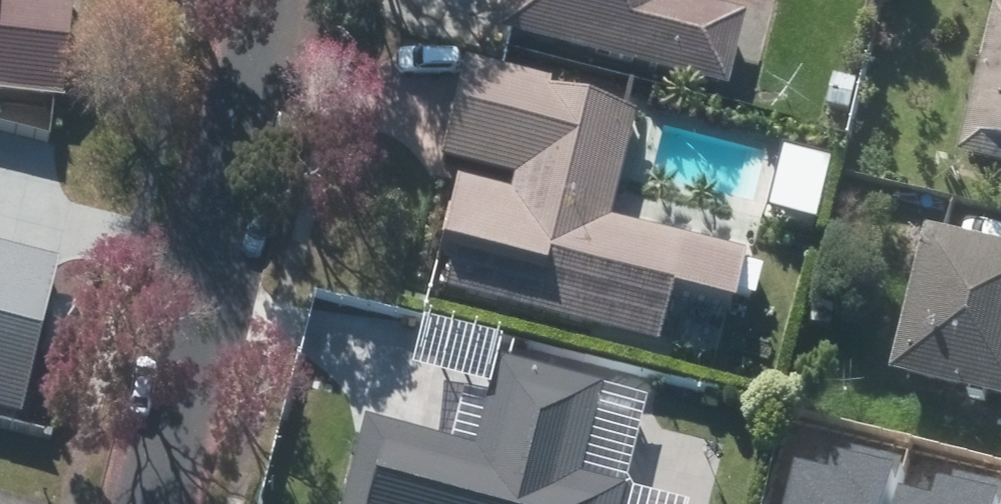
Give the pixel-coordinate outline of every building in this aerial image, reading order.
[(54,96),(60,2),(37,0),(0,0),(0,92),(54,96)] [(374,19),(721,99),(739,19),(671,3),(672,0),(379,0),(374,19)] [(1000,185),(1000,20),(992,18),(956,174),(1000,185)] [(423,301),(434,303),(647,351),(657,307),(722,322),(737,257),(604,227),(630,108),(452,68),(428,176),(450,181),(423,301)] [(917,244),(882,391),(1000,419),(1000,264),(917,244)] [(19,426),(54,266),(0,254),(0,422),(19,426)] [(626,480),(580,468),(603,379),(499,352),(476,441),(365,413),(342,503),(620,503),(626,480)] [(793,455),(781,503),(885,503),(891,480),(897,456),(851,445),(850,451),(838,448),(834,465),(793,455)] [(891,480),(885,503),(997,503),(1000,489),(1000,483),(953,471),(952,476),(935,472),(931,490),(891,480)]
